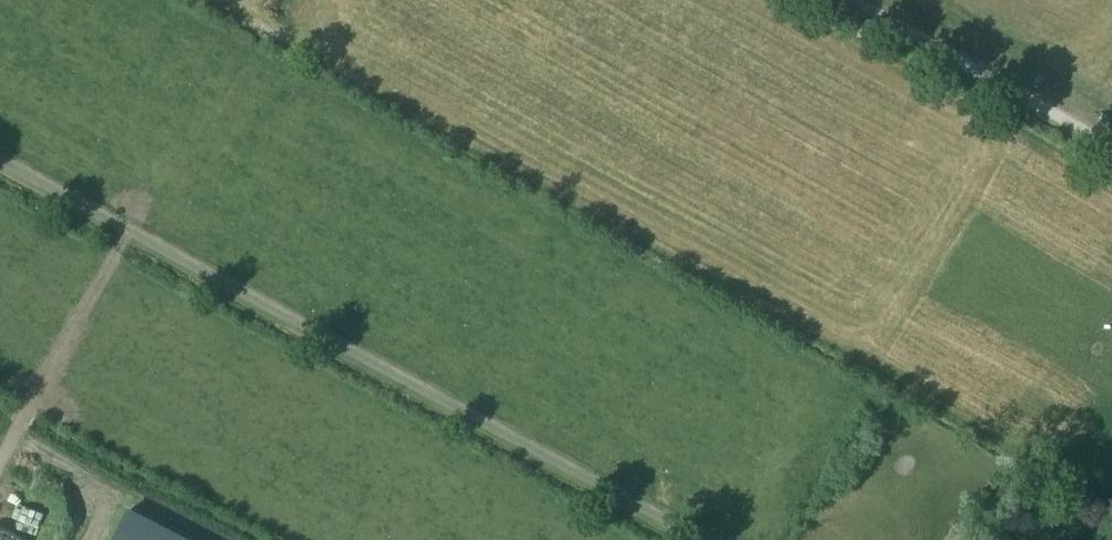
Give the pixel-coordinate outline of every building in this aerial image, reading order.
[(130,509),(114,539),(192,539),(130,509)]
